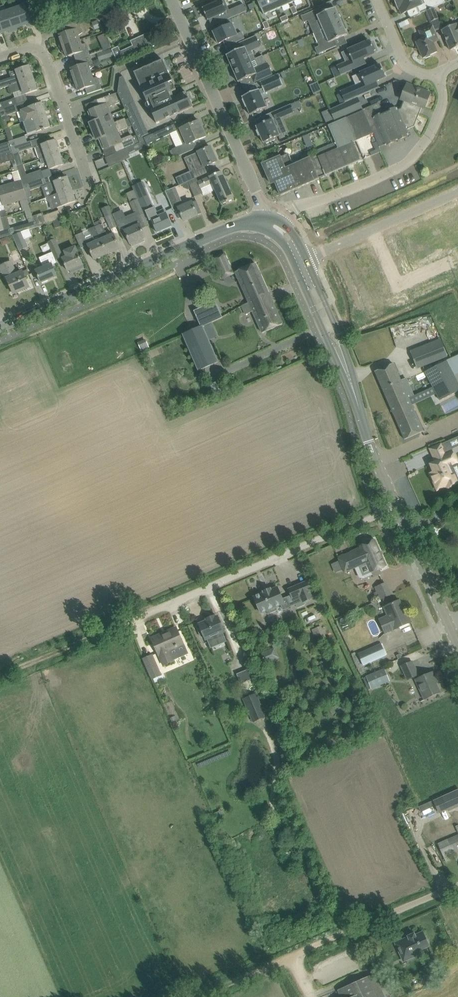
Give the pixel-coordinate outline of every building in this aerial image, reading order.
[(203,9),(208,20),(209,20),(219,15),(222,22),(247,11),(243,4),(229,10),(225,0),(223,0),(218,2),(217,0),(209,4),(210,6),(203,9)] [(274,10),(276,9),(272,0),(257,0),(264,15),(274,10)] [(288,4),(287,0),(272,0),(276,9),(288,4)] [(395,3),(397,9),(399,8),(402,14),(416,8),(419,14),(426,11),(433,8),(445,3),(444,0),(432,0),(430,1),(430,0),(401,0),(395,3)] [(33,25),(30,18),(26,5),(16,8),(22,26),(27,24),(28,26),(33,25)] [(17,27),(22,26),(16,8),(7,11),(14,31),(18,30),(17,27)] [(321,30),(343,21),(340,13),(338,13),(335,8),(323,13),(320,8),(302,16),(304,22),(311,19),(313,24),(317,22),(321,30)] [(442,29),(438,19),(433,8),(426,11),(433,25),(436,32),(442,29)] [(14,31),(7,11),(0,14),(0,22),(3,32),(9,30),(9,33),(14,31)] [(59,47),(80,40),(78,35),(83,33),(79,21),(74,23),(64,26),(66,32),(61,34),(61,37),(60,38),(60,39),(59,39),(59,46),(59,47)] [(343,21),(321,30),(324,39),(321,40),(323,45),(316,48),(318,54),(337,46),(335,41),(347,35),(345,30),(347,29),(343,21)] [(218,30),(213,32),(218,44),(223,42),(226,47),(248,37),(245,30),(240,33),(236,22),(226,26),(225,25),(218,28),(218,30)] [(456,25),(456,24),(441,30),(450,51),(457,47),(457,24),(456,25)] [(433,25),(419,31),(423,39),(416,42),(423,58),(425,57),(426,58),(430,57),(430,55),(437,52),(433,42),(439,40),(436,32),(433,25)] [(143,41),(153,37),(150,32),(130,41),(133,46),(121,51),(118,46),(112,49),(117,62),(147,49),(143,41)] [(239,50),(227,55),(229,61),(227,61),(231,70),(255,59),(251,51),(253,50),(251,45),(258,42),(256,36),(237,44),(239,50)] [(147,49),(153,46),(156,45),(153,37),(143,41),(147,49)] [(101,41),(105,50),(111,48),(106,38),(101,41)] [(76,60),(90,55),(86,44),(81,44),(80,40),(59,47),(60,47),(64,53),(65,53),(65,54),(67,53),(69,56),(74,55),(76,60)] [(347,50),(351,60),(337,66),(341,75),(356,69),(354,63),(375,54),(374,51),(376,50),(373,43),(371,44),(369,41),(347,50)] [(111,49),(97,54),(100,61),(113,56),(111,49)] [(71,81),(91,73),(90,69),(94,66),(90,55),(76,60),(78,66),(73,67),(73,71),(71,72),(70,73),(71,80),(71,81)] [(255,59),(231,70),(234,78),(236,77),(238,82),(240,82),(251,77),(254,83),(254,82),(273,74),(267,63),(258,67),(255,59)] [(134,72),(156,124),(193,107),(190,100),(185,102),(182,94),(186,92),(174,97),(172,92),(176,90),(176,89),(172,91),(169,84),(173,82),(169,74),(165,76),(162,69),(166,67),(163,60),(134,72)] [(356,85),(340,92),(345,103),(358,97),(370,92),(367,86),(376,82),(386,78),(380,64),(360,73),(363,82),(356,85)] [(33,78),(29,66),(16,70),(18,75),(0,81),(0,89),(9,86),(33,78)] [(102,89),(99,80),(98,78),(93,78),(91,73),(71,81),(75,87),(76,87),(77,88),(79,87),(80,90),(85,88),(87,94),(102,89)] [(249,94),(242,97),(244,100),(243,100),(246,107),(247,107),(250,115),(252,114),(253,116),(261,113),(261,111),(267,108),(261,94),(283,85),(278,74),(260,82),(263,88),(249,94)] [(120,77),(118,93),(136,135),(140,142),(143,141),(142,138),(149,135),(123,76),(120,77)] [(23,90),(25,94),(37,90),(33,78),(9,86),(12,94),(23,90)] [(401,109),(414,126),(422,107),(424,109),(431,93),(407,84),(401,99),(404,101),(401,109)] [(119,102),(116,93),(94,101),(96,101),(99,107),(88,112),(92,122),(111,114),(108,106),(119,102)] [(345,103),(330,110),(334,120),(335,123),(363,111),(358,97),(345,103)] [(17,104),(15,98),(0,103),(0,110),(17,104)] [(25,122),(46,115),(42,103),(21,110),(25,122)] [(19,111),(17,104),(0,110),(0,113),(5,127),(8,126),(11,122),(10,118),(7,115),(19,111)] [(258,126),(256,126),(258,131),(257,131),(259,136),(260,136),(263,143),(265,142),(266,144),(275,140),(274,138),(280,136),(277,128),(280,127),(276,120),(280,118),(290,114),(294,112),(291,104),(266,115),(268,121),(258,126)] [(414,126),(401,109),(398,110),(397,108),(368,121),(377,142),(379,146),(384,144),(385,145),(409,135),(407,130),(414,126)] [(317,155),(311,158),(311,160),(317,173),(319,178),(325,175),(326,175),(361,160),(357,151),(353,142),(356,141),(363,138),(373,133),(368,121),(364,113),(363,111),(335,123),(329,126),(338,148),(318,157),(317,155)] [(97,140),(99,139),(118,132),(118,131),(132,125),(129,118),(125,119),(125,118),(115,122),(111,114),(92,122),(90,123),(95,134),(101,131),(103,137),(97,139),(97,140)] [(42,129),(43,131),(45,130),(45,129),(50,127),(46,115),(25,122),(24,122),(28,134),(42,129)] [(194,142),(199,139),(206,136),(199,121),(177,130),(176,131),(177,131),(182,144),(172,149),(172,150),(170,151),(173,158),(188,152),(197,148),(194,142)] [(149,135),(142,138),(143,141),(145,146),(177,131),(176,131),(177,130),(174,123),(149,135)] [(26,137),(13,140),(10,127),(5,128),(9,142),(11,147),(27,142),(26,137)] [(126,148),(135,144),(132,137),(131,134),(121,139),(118,132),(99,139),(103,150),(114,145),(117,152),(114,153),(118,152),(126,148)] [(35,147),(39,159),(59,152),(55,140),(35,147)] [(19,152),(33,148),(31,141),(27,142),(11,147),(12,151),(18,166),(23,165),(19,152)] [(11,147),(9,142),(0,145),(0,155),(12,151),(11,147)] [(375,150),(369,153),(370,155),(380,151),(376,142),(372,144),(375,150)] [(205,167),(208,165),(217,161),(210,147),(201,151),(198,152),(201,158),(193,161),(197,169),(204,166),(205,167)] [(126,148),(118,152),(120,158),(129,155),(126,148)] [(18,166),(12,151),(0,155),(0,164),(12,161),(15,171),(18,170),(17,166),(18,166)] [(50,169),(53,168),(63,164),(59,152),(39,159),(40,159),(41,159),(42,164),(48,162),(50,169)] [(311,158),(310,158),(293,166),(288,154),(280,157),(263,164),(271,184),(275,182),(281,195),(319,179),(319,178),(311,158)] [(67,176),(79,173),(77,167),(66,170),(67,176)] [(23,185),(43,178),(40,170),(20,177),(20,178),(23,185)] [(188,182),(196,178),(192,170),(176,177),(180,185),(188,182)] [(216,191),(218,196),(222,205),(234,199),(221,171),(198,182),(197,178),(196,178),(188,182),(194,196),(203,193),(204,196),(216,191)] [(52,196),(71,189),(67,177),(62,179),(48,184),(52,196)] [(20,178),(15,179),(16,182),(0,186),(0,194),(1,196),(24,189),(23,185),(20,178)] [(31,190),(46,185),(43,178),(23,185),(24,189),(27,198),(32,197),(31,190)] [(144,185),(143,186),(140,180),(132,183),(134,190),(144,214),(147,221),(151,219),(157,232),(172,226),(166,213),(158,217),(144,185)] [(27,198),(24,189),(1,196),(3,206),(0,207),(0,218),(7,216),(4,206),(20,201),(23,211),(25,211),(30,209),(27,198)] [(63,205),(66,204),(76,201),(71,189),(52,196),(56,207),(62,205),(63,205)] [(180,205),(173,189),(165,192),(173,208),(180,205)] [(137,217),(144,214),(134,190),(126,193),(130,202),(137,217)] [(178,208),(180,212),(184,221),(202,213),(196,200),(178,208)] [(108,206),(102,209),(110,228),(116,226),(108,206)] [(36,227),(33,217),(30,209),(25,211),(27,220),(28,219),(29,223),(10,228),(12,235),(36,227)] [(36,227),(62,219),(59,210),(44,216),(43,213),(33,217),(36,227)] [(128,223),(127,219),(128,219),(125,213),(118,217),(120,222),(121,221),(126,235),(130,244),(131,244),(132,247),(144,241),(143,238),(145,237),(140,224),(139,224),(137,219),(128,223)] [(4,230),(3,229),(10,227),(7,216),(0,218),(0,231),(4,230)] [(432,220),(422,224),(430,242),(439,238),(432,220)] [(108,236),(105,230),(103,224),(95,227),(107,254),(120,248),(116,239),(114,233),(108,236)] [(422,224),(414,228),(421,246),(430,242),(422,224)] [(94,259),(107,254),(95,227),(89,229),(91,234),(85,237),(82,232),(75,235),(81,248),(88,245),(94,259)] [(414,228),(405,232),(409,242),(413,250),(421,246),(414,228)] [(22,232),(14,236),(20,250),(28,247),(22,232)] [(405,232),(396,236),(401,249),(403,254),(413,250),(409,242),(405,232)] [(55,239),(49,242),(56,259),(62,256),(55,239)] [(83,264),(79,255),(75,247),(65,251),(67,257),(62,259),(64,261),(68,271),(83,264)] [(36,271),(37,273),(41,282),(57,275),(52,264),(56,262),(52,252),(40,258),(44,267),(36,271)] [(225,253),(213,258),(221,275),(232,270),(225,253)] [(25,278),(22,271),(16,274),(11,261),(0,266),(6,280),(8,279),(14,294),(29,287),(25,278)] [(363,263),(346,271),(350,280),(367,272),(368,273),(370,272),(365,262),(363,263)] [(249,302),(242,305),(246,314),(253,311),(262,333),(282,324),(255,263),(235,272),(249,302)] [(367,272),(350,280),(354,289),(371,282),(368,273),(367,272)] [(371,282),(354,289),(358,299),(376,291),(375,291),(371,282)] [(215,302),(194,311),(201,326),(202,326),(212,321),(222,317),(215,302)] [(218,361),(209,339),(202,326),(184,334),(200,370),(218,361)] [(413,351),(420,367),(447,356),(441,340),(413,351)] [(446,361),(425,372),(440,400),(457,391),(457,383),(446,361)] [(390,405),(408,398),(393,363),(375,371),(390,405)] [(404,439),(423,431),(408,398),(390,405),(404,439)] [(457,446),(457,437),(441,444),(430,449),(436,462),(430,464),(435,474),(431,476),(437,490),(446,486),(448,489),(457,484),(457,482),(451,466),(457,463),(453,451),(451,451),(450,450),(457,446)] [(372,573),(387,566),(375,539),(360,546),(361,547),(350,552),(350,553),(345,555),(344,555),(338,557),(345,572),(367,563),(372,573)] [(306,582),(289,589),(293,599),(293,598),(295,603),(297,608),(305,605),(304,602),(313,598),(310,592),(306,582)] [(283,610),(291,607),(287,597),(282,599),(277,588),(271,590),(270,589),(264,592),(264,593),(262,594),(261,592),(255,595),(255,597),(254,597),(261,614),(267,611),(267,614),(277,610),(276,607),(281,605),(283,610)] [(388,616),(379,619),(385,633),(394,629),(394,630),(402,626),(411,622),(405,608),(403,609),(399,600),(391,604),(388,597),(383,599),(386,606),(384,607),(388,616)] [(223,634),(224,633),(217,617),(215,618),(214,616),(207,619),(208,621),(199,625),(201,628),(198,630),(201,637),(204,636),(206,640),(207,640),(208,642),(224,635),(223,634)] [(328,641),(321,626),(312,630),(316,640),(315,640),(317,646),(328,641)] [(183,644),(181,639),(177,629),(163,636),(162,633),(151,638),(155,647),(163,665),(174,661),(169,650),(183,644)] [(363,666),(386,656),(381,643),(358,654),(363,666)] [(275,647),(261,653),(266,663),(280,658),(275,647)] [(152,680),(162,675),(153,655),(143,659),(152,680)] [(401,666),(408,680),(419,675),(412,661),(401,666)] [(248,668),(238,673),(243,684),(253,679),(248,668)] [(371,689),(390,681),(384,668),(366,676),(371,689)] [(425,699),(431,696),(440,692),(434,679),(436,679),(433,672),(424,676),(416,680),(425,699)] [(253,722),(266,717),(256,693),(242,698),(253,722)] [(310,711),(294,718),(296,724),(308,718),(309,719),(312,717),(311,716),(312,715),(310,711)] [(419,807),(421,812),(433,806),(432,805),(435,804),(439,813),(447,809),(448,812),(457,808),(457,790),(433,801),(419,807)] [(439,846),(443,856),(457,849),(457,835),(438,844),(439,846)] [(408,937),(396,943),(400,952),(402,957),(410,953),(412,957),(420,953),(419,951),(429,946),(428,944),(429,943),(428,940),(426,939),(423,932),(415,936),(414,933),(408,936),(408,937)] [(375,974),(338,990),(341,996),(385,996),(379,984),(384,981),(382,977),(377,979),(375,974)]
